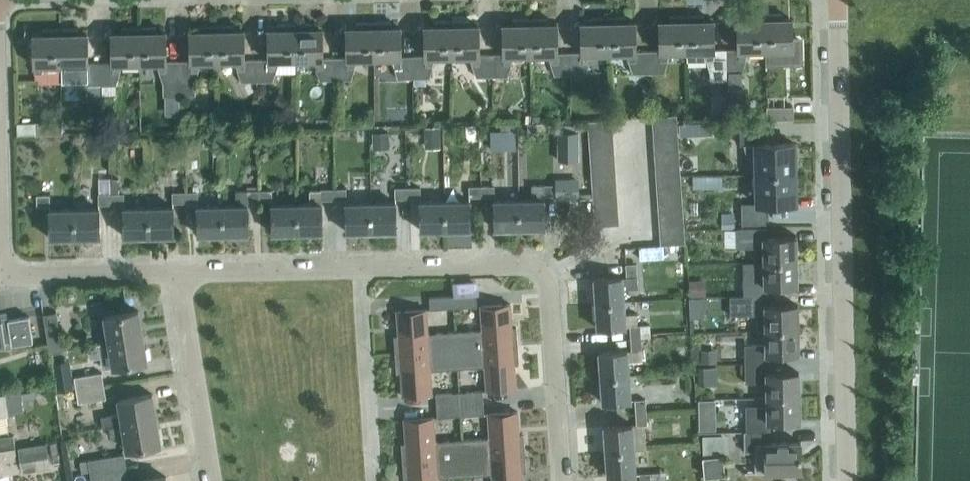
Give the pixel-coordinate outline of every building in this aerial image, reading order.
[(765,50),(765,14),(748,14),(748,19),(738,19),(738,53),(726,54),(727,71),(742,71),(748,50),(765,50)] [(782,14),(765,14),(765,50),(782,50),(785,57),(792,57),(792,49),(793,49),(792,18),(782,18),(782,14)] [(703,15),(686,16),(687,51),(704,51),(711,71),(727,71),(726,54),(714,54),(714,20),(703,20),(703,15)] [(687,51),(686,16),(670,16),(670,21),(659,21),(660,55),(648,55),(649,73),(664,72),(670,52),(687,51)] [(609,53),(608,17),(591,18),(591,22),(581,23),(582,57),(570,57),(570,74),(586,74),(592,53),(609,53)] [(625,17),(608,17),(609,53),(626,53),(633,73),(649,73),(648,55),(636,56),(635,22),(625,22),(625,17)] [(531,55),(530,19),(513,19),(513,24),(503,24),(504,58),(492,59),(492,76),(508,75),(514,55),(531,55)] [(547,19),(530,19),(531,55),(548,54),(555,74),(570,74),(570,57),(558,57),(557,23),(547,23),(547,19)] [(479,25),(469,25),(469,20),(452,21),(453,56),(470,56),(476,76),(492,76),(492,59),(480,59),(479,25)] [(453,56),(452,21),(435,21),(435,26),(425,26),(425,60),(413,60),(414,77),(430,77),(436,57),(453,56)] [(374,58),(374,22),(357,23),(357,27),(347,28),(347,62),(335,62),(336,79),(351,79),(357,58),(374,58)] [(390,22),(374,22),(374,58),(391,58),(398,78),(414,77),(413,60),(401,61),(401,26),(391,27),(390,22)] [(296,59),(295,24),(278,24),(278,29),(268,29),(269,63),(257,64),(257,81),(273,80),(279,60),(296,59)] [(312,24),(295,24),(296,59),(313,59),(320,79),(336,79),(335,62),(323,62),(323,28),(312,28),(312,24)] [(218,61),(217,25),(200,26),(200,31),(190,31),(191,65),(179,65),(179,95),(195,94),(195,82),(201,62),(218,61)] [(234,25),(217,25),(218,61),(235,61),(242,81),(257,81),(257,64),(245,64),(244,30),(234,30),(234,25)] [(140,63),(139,27),(122,27),(122,32),(112,33),(112,67),(100,67),(101,84),(117,84),(123,63),(140,63)] [(156,27),(139,27),(140,63),(157,62),(163,83),(164,95),(179,95),(179,65),(167,66),(166,31),(156,32),(156,27)] [(77,28),(61,29),(61,64),(78,64),(85,84),(101,84),(100,67),(88,67),(88,33),(78,33),(77,28)] [(61,64),(61,29),(44,29),(44,34),(33,34),(34,65),(35,65),(35,73),(42,72),(44,65),(61,64)] [(742,71),(727,71),(727,102),(743,101),(742,71)] [(250,81),(241,86),(247,96),(256,92),(250,81)] [(794,118),(793,106),(768,106),(768,118),(794,118)] [(652,116),(653,128),(677,126),(676,115),(652,116)] [(588,120),(589,132),(613,130),(612,119),(588,120)] [(58,133),(58,121),(17,122),(17,134),(58,133)] [(536,132),(536,123),(527,123),(527,132),(536,132)] [(740,144),(744,144),(748,159),(757,159),(757,173),(795,173),(794,142),(764,143),(764,123),(740,123),(740,144)] [(678,138),(677,126),(653,128),(654,140),(678,138)] [(442,144),(442,127),(426,127),(426,144),(442,144)] [(614,142),(613,130),(589,132),(589,144),(614,142)] [(389,131),(373,132),(373,146),(389,145),(389,131)] [(504,149),(504,131),(491,131),(491,149),(504,149)] [(580,160),(580,131),(559,132),(559,160),(580,160)] [(193,146),(204,146),(204,142),(214,142),(214,134),(204,134),(193,134),(193,146)] [(679,150),(678,138),(654,140),(654,151),(679,150)] [(614,154),(614,142),(589,144),(590,155),(614,154)] [(679,161),(679,150),(654,151),(655,163),(679,161)] [(615,165),(614,154),(590,155),(591,167),(615,165)] [(680,173),(679,161),(655,163),(656,175),(680,173)] [(616,177),(615,165),(591,167),(592,179),(616,177)] [(681,185),(680,173),(656,175),(657,186),(681,185)] [(796,203),(795,173),(757,173),(758,203),(741,203),(742,224),(766,223),(765,204),(796,203)] [(696,186),(707,186),(707,174),(695,174),(696,186)] [(495,195),(494,176),(482,177),(482,185),(481,185),(481,196),(495,195)] [(617,189),(616,177),(592,179),(593,190),(617,189)] [(119,192),(119,178),(111,178),(112,193),(112,203),(124,203),(123,192),(119,192)] [(556,184),(556,194),(556,199),(579,198),(579,178),(556,178),(556,184)] [(545,227),(544,199),(544,195),(556,194),(556,184),(531,184),(532,199),(519,199),(520,228),(545,227)] [(481,196),(481,185),(469,185),(469,196),(481,196)] [(682,196),(681,185),(657,186),(657,198),(682,196)] [(408,197),(407,187),(395,187),(395,197),(408,197)] [(420,197),(420,187),(407,187),(408,197),(420,197)] [(323,232),(322,203),(322,198),(334,198),(334,188),(321,188),(321,189),(310,190),(310,203),(297,203),(297,232),(323,232)] [(346,188),(334,188),(334,198),(346,198),(346,188)] [(618,200),(617,189),(593,190),(593,202),(618,200)] [(248,233),(248,205),(248,200),(260,200),(260,190),(236,190),(236,205),(223,205),(223,234),(248,233)] [(272,190),(260,190),(260,200),(272,199),(272,190)] [(185,202),(184,191),(172,192),(172,202),(185,202)] [(198,201),(198,191),(184,191),(185,202),(198,201)] [(112,203),(112,193),(98,193),(98,203),(112,203)] [(50,205),(50,194),(37,194),(36,205),(50,205)] [(683,208),(682,196),(657,198),(658,209),(683,208)] [(520,228),(519,199),(494,200),(495,228),(520,228)] [(470,200),(445,201),(446,229),(471,229),(470,200)] [(618,212),(618,200),(593,202),(594,213),(618,212)] [(396,201),(371,202),(372,231),(397,230),(396,201)] [(446,229),(445,201),(420,201),(421,230),(446,229)] [(372,231),(371,202),(346,202),(346,231),(372,231)] [(297,232),(297,203),(272,204),(272,233),(297,232)] [(223,234),(223,205),(198,206),(198,234),(223,234)] [(174,206),(149,207),(149,235),(174,235),(174,206)] [(149,235),(149,207),(124,207),(124,236),(149,235)] [(75,237),(75,208),(49,209),(50,237),(75,237)] [(100,208),(75,208),(75,237),(100,236),(100,208)] [(683,211),(683,208),(658,209),(659,221),(683,220),(683,211)] [(694,210),(683,211),(683,220),(684,229),(695,228),(694,210)] [(619,224),(618,212),(594,213),(595,225),(619,224)] [(684,229),(683,220),(659,221),(660,233),(684,231),(684,229)] [(766,227),(742,228),(736,228),(736,247),(764,246),(764,261),(797,260),(796,236),(766,237),(766,227)] [(685,243),(684,231),(660,233),(661,244),(685,243)] [(797,260),(764,261),(742,262),(743,296),(744,296),(744,295),(768,295),(767,285),(797,284),(797,260)] [(637,275),(636,263),(626,263),(626,275),(627,276),(637,275)] [(627,276),(626,275),(594,278),(596,303),(624,301),(623,288),(638,287),(637,275),(627,276)] [(689,296),(707,296),(706,279),(689,279),(689,296)] [(476,294),(453,295),(454,307),(477,306),(476,294)] [(454,307),(453,295),(429,297),(430,309),(454,307)] [(768,305),(768,295),(744,295),(744,296),(743,296),(730,296),(730,315),(766,314),(766,329),(798,328),(798,304),(768,305)] [(689,298),(690,318),(704,317),(703,297),(689,298)] [(637,313),(625,313),(624,301),(596,303),(597,328),(630,325),(631,338),(641,337),(640,324),(637,324),(637,313)] [(482,329),(455,331),(456,349),(518,345),(516,326),(512,327),(510,303),(481,305),(482,329)] [(394,335),(395,353),(456,349),(455,331),(428,332),(426,309),(397,311),(399,335),(394,335)] [(105,315),(107,329),(98,330),(100,342),(143,335),(139,310),(105,315)] [(63,349),(56,312),(43,314),(49,351),(63,349)] [(6,345),(5,339),(11,338),(12,344),(33,341),(29,315),(0,319),(0,346),(6,345)] [(650,336),(649,324),(640,324),(641,337),(650,336)] [(799,352),(798,328),(766,329),(766,343),(745,344),(745,363),(769,362),(769,353),(799,352)] [(147,361),(143,335),(100,342),(102,355),(111,353),(113,367),(147,361)] [(642,349),(641,337),(631,338),(631,349),(599,352),(601,377),(629,375),(628,360),(640,360),(639,349),(642,349)] [(514,364),(519,364),(518,345),(456,349),(458,368),(485,366),(486,390),(516,388),(514,364)] [(431,370),(458,368),(456,349),(395,353),(396,372),(401,372),(403,396),(432,394),(431,370)] [(703,362),(716,361),(716,351),(703,352),(703,362)] [(70,359),(53,362),(58,392),(75,389),(70,359)] [(769,372),(769,362),(745,363),(746,382),(767,381),(767,396),(800,396),(799,372),(769,372)] [(720,382),(719,365),(702,366),(702,382),(720,382)] [(74,376),(76,389),(104,384),(102,371),(74,376)] [(631,400),(629,375),(601,377),(602,402),(631,400)] [(106,397),(104,384),(76,389),(78,402),(106,397)] [(483,390),(459,391),(460,403),(483,401),(483,390)] [(5,393),(0,394),(0,416),(24,412),(21,391),(5,393)] [(460,403),(459,391),(436,393),(437,405),(460,403)] [(118,398),(123,424),(157,418),(152,392),(118,398)] [(800,420),(800,396),(767,396),(768,404),(746,405),(747,431),(771,430),(770,420),(800,420)] [(646,410),(645,398),(635,399),(636,411),(646,410)] [(484,413),(483,401),(460,403),(461,415),(484,413)] [(461,415),(460,403),(437,405),(437,416),(461,415)] [(490,436),(462,438),(464,457),(525,453),(524,434),(519,434),(517,410),(488,412),(490,436)] [(647,423),(646,410),(636,411),(636,424),(647,423)] [(701,429),(717,429),(717,413),(700,414),(701,429)] [(401,442),(402,461),(464,457),(462,438),(435,440),(434,416),(404,418),(406,442),(401,442)] [(161,444),(157,418),(123,424),(110,426),(111,437),(125,435),(127,449),(161,444)] [(604,426),(606,451),(634,449),(633,424),(604,426)] [(765,471),(801,470),(801,441),(771,442),(770,430),(744,431),(745,451),(765,450),(765,471)] [(16,446),(14,434),(0,436),(0,449),(16,446)] [(50,467),(46,442),(19,446),(22,471),(50,467)] [(16,446),(0,449),(0,473),(19,470),(16,446)] [(635,464),(634,449),(606,451),(607,476),(640,473),(640,480),(651,480),(650,472),(647,472),(646,463),(635,464)] [(88,459),(90,472),(126,466),(124,453),(88,459)] [(526,471),(525,453),(464,457),(465,475),(492,473),(493,480),(522,480),(522,471),(526,471)] [(705,475),(724,473),(722,455),(703,457),(705,475)] [(465,475),(464,457),(402,461),(404,479),(408,479),(409,480),(438,480),(438,477),(465,475)] [(126,466),(90,472),(92,480),(115,480),(120,480),(120,479),(139,476),(138,464),(126,466)]
